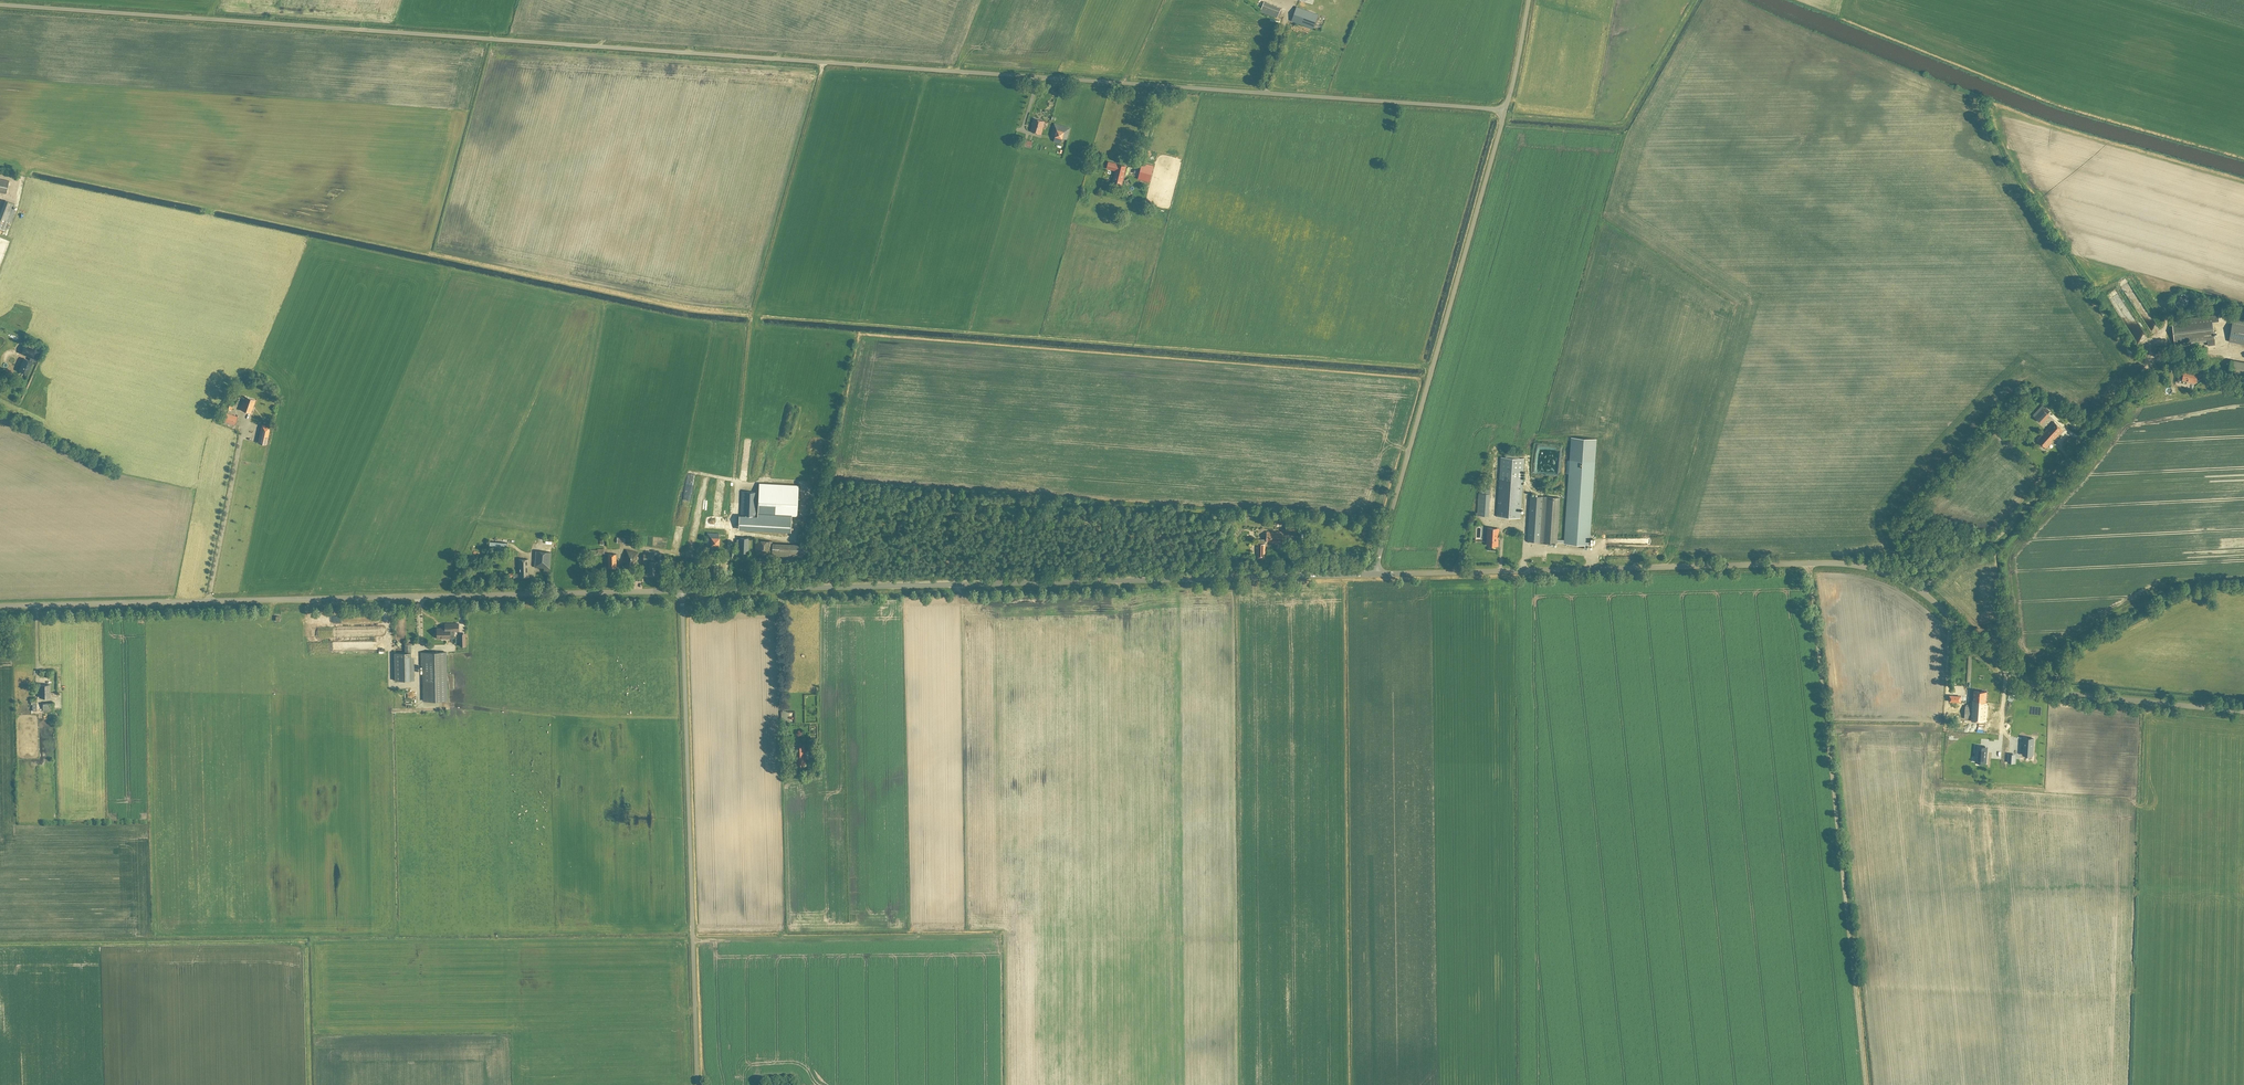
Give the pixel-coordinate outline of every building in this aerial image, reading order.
[(1277,18),(1281,9),(1264,2),(1260,12),(1277,18)] [(1296,7),(1292,20),(1291,21),(1312,29),(1317,15),(1296,7)] [(1041,134),(1044,121),(1033,119),(1030,131),(1041,134)] [(1054,124),(1051,136),(1055,137),(1062,139),(1067,140),(1070,128),(1054,124)] [(1030,148),(1032,142),(1023,140),(1022,146),(1030,148)] [(1122,181),(1126,167),(1108,162),(1107,168),(1115,171),(1112,184),(1120,186),(1121,181),(1122,181)] [(1142,164),(1138,179),(1149,182),(1153,166),(1142,164)] [(9,181),(0,179),(0,192),(6,194),(9,181)] [(8,222),(13,209),(15,204),(5,200),(0,212),(0,229),(4,231),(8,222)] [(2180,293),(2179,294),(2178,295),(2176,297),(2176,298),(2175,300),(2175,302),(2175,303),(2176,305),(2176,307),(2177,308),(2179,309),(2180,310),(2182,310),(2184,311),(2186,310),(2187,310),(2189,309),(2190,308),(2191,307),(2192,305),(2193,303),(2193,302),(2193,300),(2192,298),(2191,297),(2190,295),(2189,294),(2187,293),(2186,293),(2184,293),(2182,293),(2180,293)] [(2215,341),(2213,322),(2219,321),(2219,315),(2172,321),(2175,345),(2207,342),(2208,346),(2215,345),(2215,341)] [(2233,320),(2229,342),(2236,343),(2236,344),(2243,345),(2243,322),(2233,320)] [(37,351),(24,346),(21,353),(34,358),(37,351)] [(32,362),(24,359),(19,371),(27,374),(32,362)] [(2186,384),(2187,381),(2187,382),(2191,383),(2192,382),(2196,383),(2198,373),(2184,370),(2183,376),(2179,376),(2178,383),(2186,384)] [(255,400),(244,397),(240,410),(251,414),(255,400)] [(231,411),(234,404),(225,400),(221,407),(231,411)] [(2041,410),(2034,417),(2040,422),(2046,415),(2047,414),(2042,409),(2041,410)] [(234,425),(237,417),(225,413),(222,421),(234,425)] [(2054,440),(2062,431),(2054,422),(2037,441),(2046,449),(2052,442),(2050,440),(2052,438),(2054,440)] [(250,425),(245,441),(250,443),(256,426),(250,425)] [(262,430),(259,443),(266,445),(269,431),(262,430)] [(1530,496),(1527,541),(1539,542),(1540,542),(1556,543),(1557,543),(1564,543),(1564,544),(1589,545),(1595,462),(1596,440),(1571,438),(1569,460),(1564,540),(1557,540),(1559,498),(1543,497),(1530,496)] [(1500,457),(1500,458),(1497,517),(1520,519),(1524,459),(1500,457)] [(739,516),(738,529),(771,531),(790,532),(791,516),(797,516),(798,486),(759,484),(742,483),(740,516),(739,516)] [(1488,516),(1490,494),(1479,494),(1477,516),(1488,516)] [(1297,531),(1297,523),(1286,522),(1286,531),(1297,531)] [(1498,546),(1498,533),(1499,529),(1487,529),(1486,546),(1498,546)] [(1259,540),(1259,544),(1257,544),(1257,559),(1264,559),(1265,544),(1264,544),(1264,542),(1267,542),(1273,543),(1273,542),(1277,542),(1277,543),(1283,543),(1283,533),(1267,532),(1267,540),(1259,540)] [(718,550),(719,534),(707,533),(706,550),(718,550)] [(533,550),(533,546),(535,546),(535,534),(521,534),(521,549),(533,550)] [(737,540),(737,547),(739,547),(739,552),(748,553),(748,539),(740,538),(740,540),(737,540)] [(772,541),(755,541),(755,556),(807,557),(808,545),(772,544),(772,541)] [(633,575),(638,553),(626,550),(624,561),(625,562),(623,573),(633,575)] [(535,552),(534,568),(544,569),(550,569),(550,553),(535,552)] [(608,568),(616,568),(616,554),(607,555),(608,568)] [(654,555),(644,555),(644,561),(649,561),(650,561),(650,562),(649,562),(649,566),(649,575),(656,574),(660,574),(659,565),(656,565),(656,562),(652,562),(651,560),(654,560),(654,555)] [(528,566),(528,560),(519,560),(519,568),(520,578),(528,577),(528,566)] [(717,575),(718,562),(709,562),(709,575),(717,575)] [(437,629),(437,639),(450,639),(450,638),(454,638),(454,632),(459,631),(458,624),(445,625),(445,629),(437,629)] [(411,653),(394,654),(395,681),(412,681),(411,653)] [(446,701),(445,653),(421,653),(421,664),(423,664),(424,702),(446,701)] [(39,685),(39,692),(39,698),(50,698),(50,685),(39,685)] [(1987,720),(1989,705),(1986,703),(1986,692),(1973,691),(1973,700),(1972,700),(1971,704),(1970,704),(1970,707),(1952,705),(1951,718),(1987,720)] [(42,712),(53,712),(52,704),(42,704),(42,712)] [(2002,707),(2002,725),(2013,726),(2013,707),(2002,707)] [(2028,752),(2033,752),(2033,738),(2024,738),(2023,755),(2028,755),(2028,752)] [(804,747),(795,748),(795,762),(798,761),(798,766),(804,766),(804,761),(805,761),(804,758),(805,758),(805,759),(808,759),(808,752),(805,752),(805,753),(804,753),(804,747)] [(1977,747),(1976,759),(1976,763),(1980,763),(1981,763),(1986,763),(1987,750),(1985,750),(1985,747),(1977,747)]
